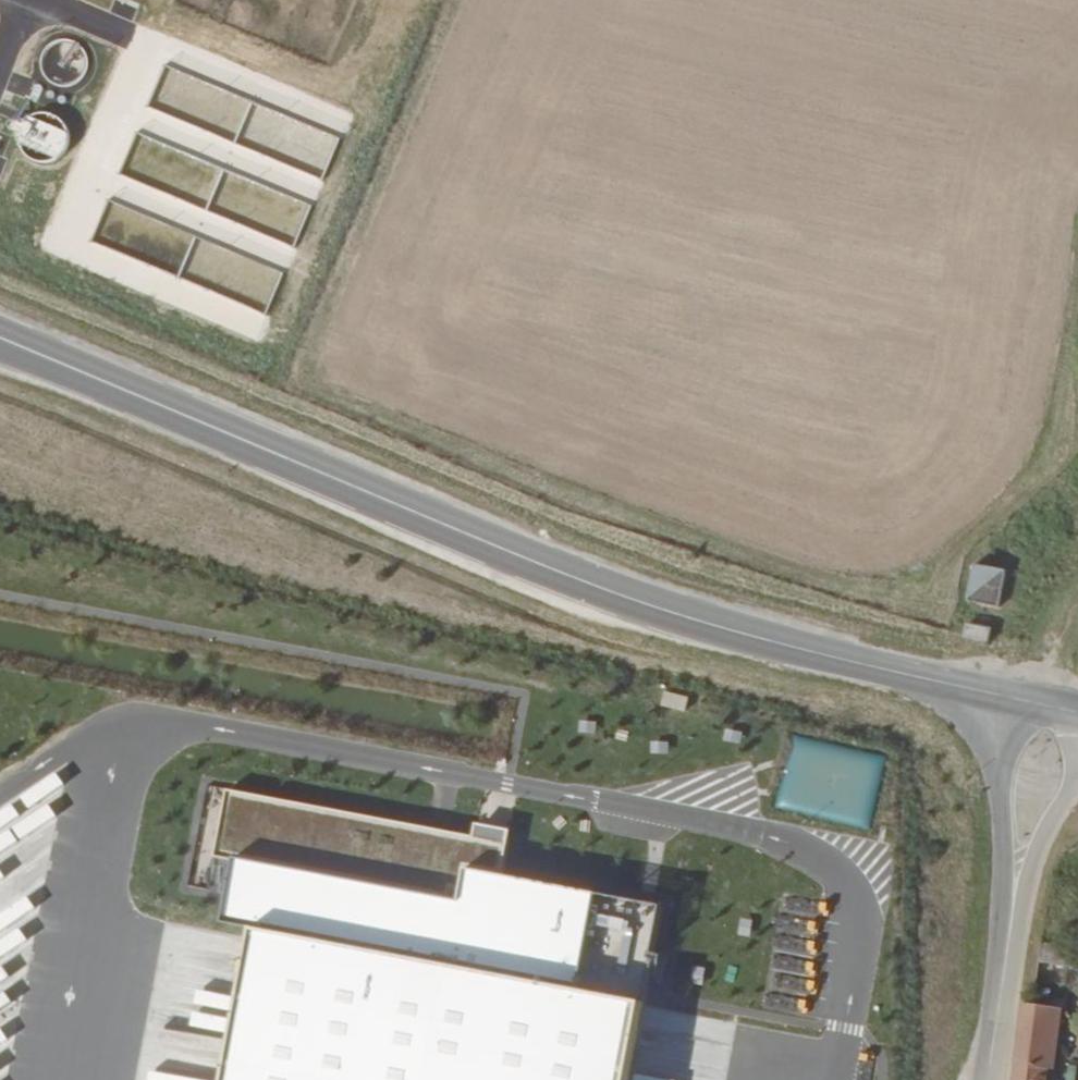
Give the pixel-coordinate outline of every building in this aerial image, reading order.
[(1007,578),(975,575),(972,606),(1003,610),(1007,578)] [(992,634),(969,632),(968,645),(992,647),(992,634)] [(776,811),(860,822),(861,813),(858,813),(867,749),(786,738),(776,811)] [(233,799),(221,866),(250,874),(235,946),(260,952),(235,1079),(625,1079),(638,1010),(594,1001),(615,909),(472,879),(478,848),(233,799)] [(1012,1079),(1056,1079),(1065,1017),(1022,1011),(1012,1079)] [(8,1065),(12,1053),(9,1026),(0,1027),(0,1060),(4,1061),(0,1077),(0,1079),(10,1079),(8,1065)]
